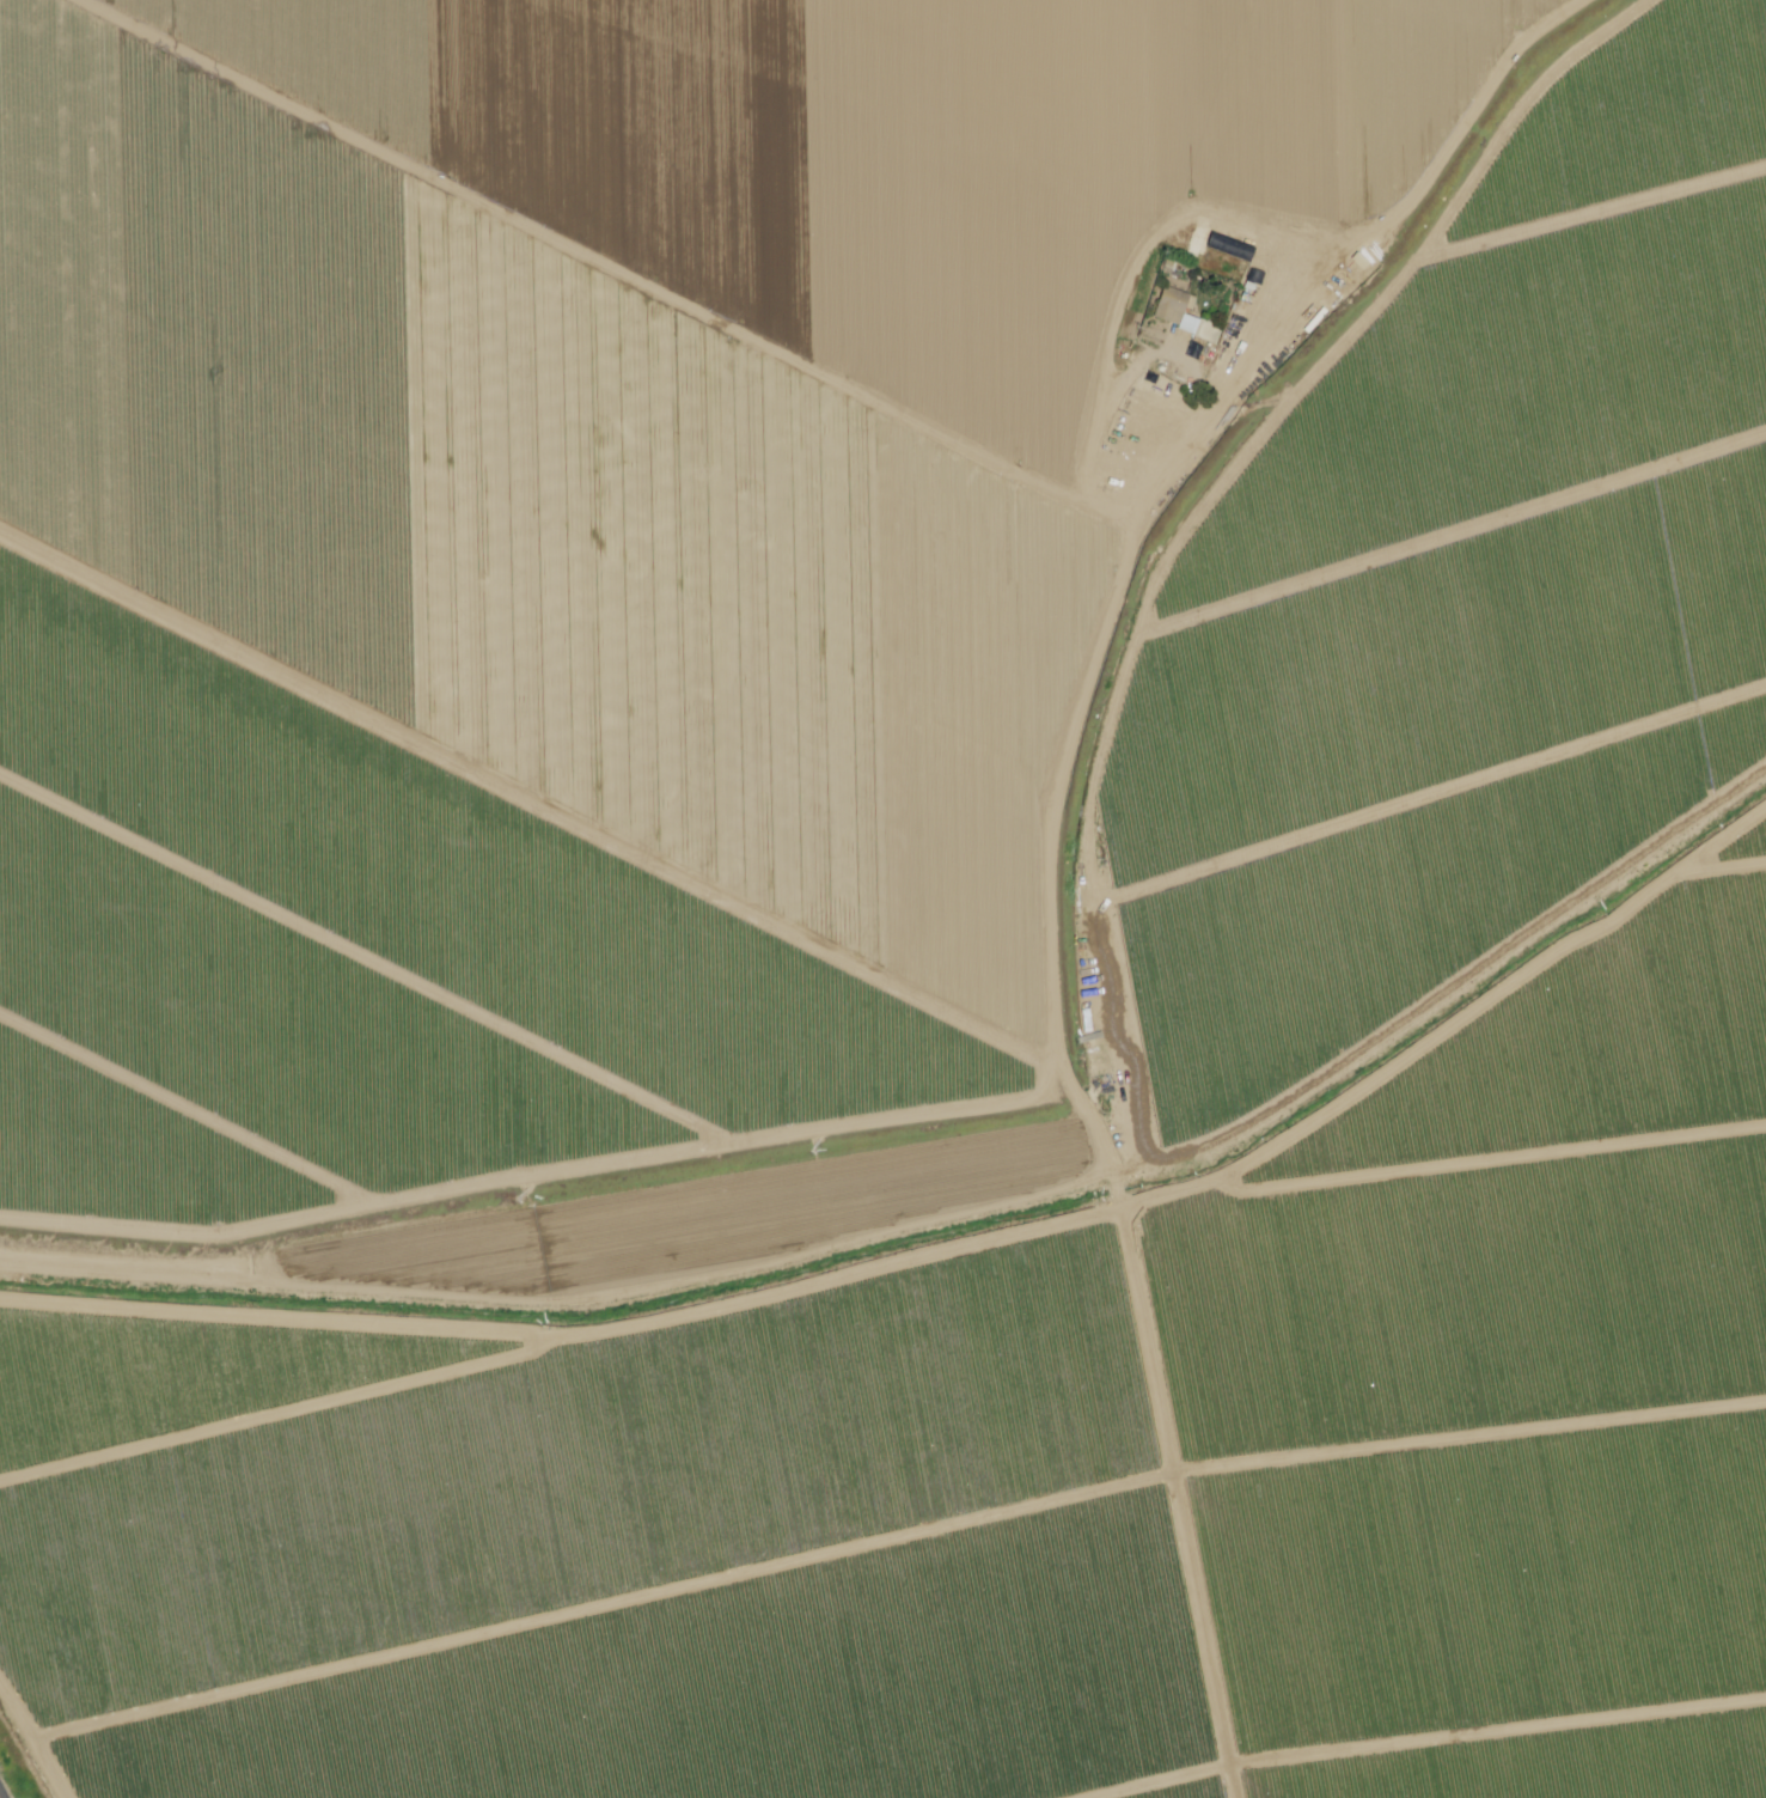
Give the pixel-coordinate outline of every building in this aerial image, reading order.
[(1361,252),(1375,263),(1368,272),(1355,260),(1361,252)] [(1167,286),(1200,297),(1196,311),(1188,309),(1183,327),(1156,317),(1167,286)] [(1203,318),(1226,327),(1218,343),(1197,335),(1203,318)]
